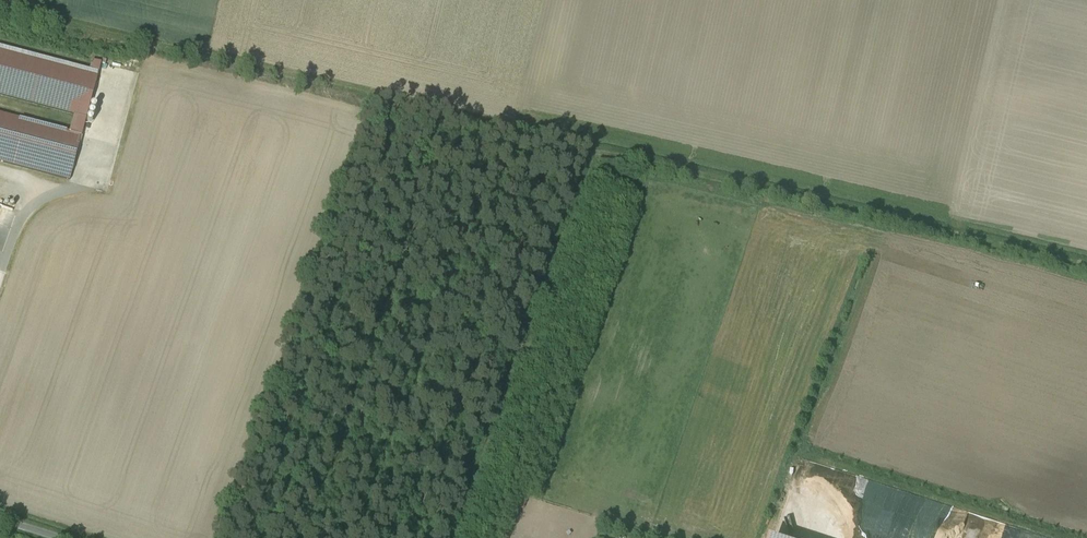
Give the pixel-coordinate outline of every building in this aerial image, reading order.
[(0,49),(0,96),(74,115),(70,131),(81,134),(100,65),(92,63),(90,73),(0,49)] [(69,179),(81,134),(70,131),(0,112),(0,161),(69,179)]
